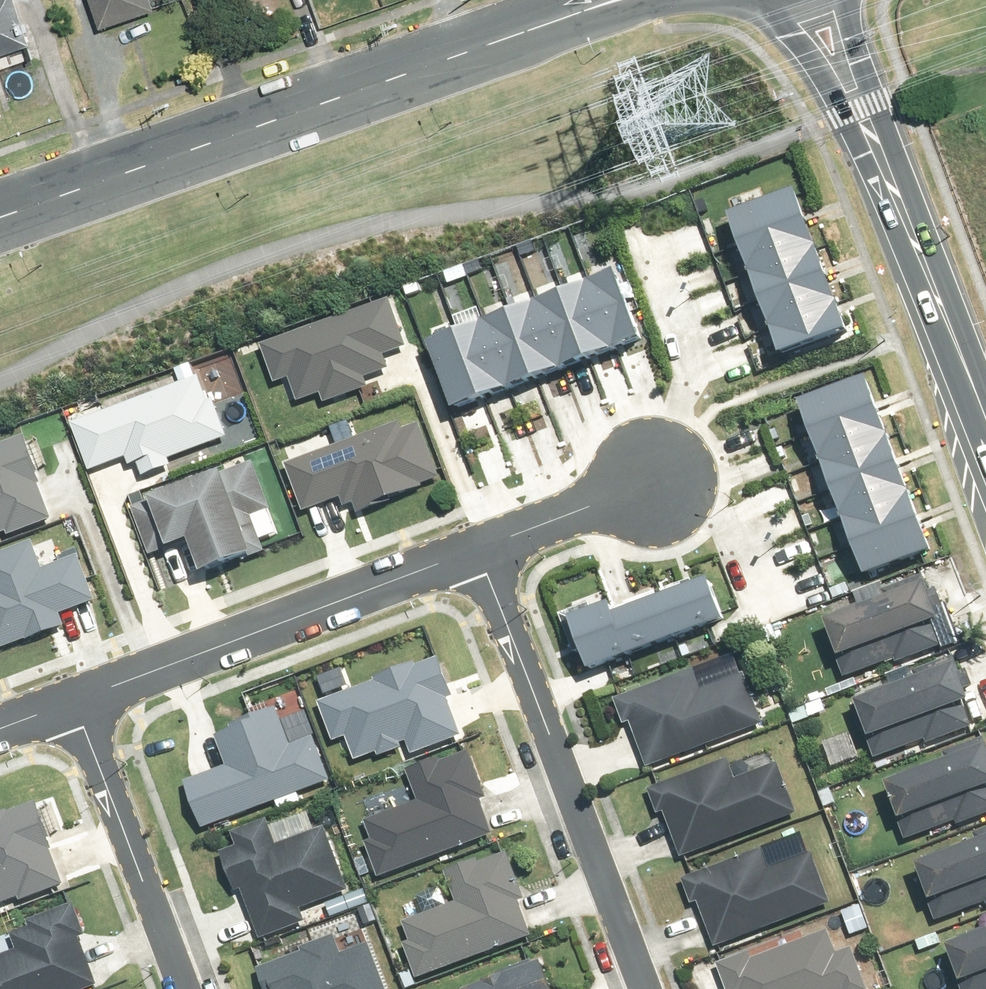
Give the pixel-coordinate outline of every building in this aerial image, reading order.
[(29,49),(13,0),(0,0),(0,58),(29,49)] [(97,34),(154,16),(149,0),(86,0),(97,34)] [(796,187),(732,211),(743,240),(807,216),(796,187)] [(807,216),(743,240),(754,268),(818,244),(807,216)] [(818,244),(754,268),(765,296),(829,272),(818,244)] [(647,339),(620,270),(593,280),(620,349),(647,339)] [(829,272),(765,296),(776,325),(840,301),(829,272)] [(620,349),(593,280),(567,291),(594,359),(620,349)] [(594,359),(567,291),(540,301),(567,370),(594,359)] [(567,370),(540,301),(514,311),(541,380),(567,370)] [(840,301),(776,325),(787,353),(850,329),(840,301)] [(394,304),(267,348),(278,380),(294,375),(302,399),(321,393),(324,400),(373,384),(370,373),(389,366),(383,349),(407,341),(394,304)] [(541,380),(514,311),(487,322),(514,390),(541,380)] [(514,390),(487,322),(460,332),(488,401),(514,390)] [(488,401),(460,332),(434,342),(461,411),(488,401)] [(868,373),(802,398),(815,433),(882,408),(868,373)] [(203,375),(80,424),(95,463),(130,450),(135,462),(141,460),(147,475),(177,463),(173,453),(226,432),(203,375)] [(882,408),(815,433),(829,468),(895,443),(882,408)] [(406,418),(290,461),(307,507),(344,493),(347,501),(358,496),(362,506),(446,475),(425,418),(409,424),(406,418)] [(27,438),(0,448),(0,528),(7,526),(10,531),(56,514),(27,438)] [(895,443),(829,468),(842,503),(908,478),(895,443)] [(255,458),(138,504),(158,556),(197,541),(208,570),(265,548),(251,512),(273,503),(255,458)] [(908,478),(842,503),(855,538),(921,513),(908,478)] [(921,513),(855,538),(868,573),(934,548),(921,513)] [(3,637),(6,645),(66,622),(60,607),(96,593),(82,557),(48,570),(38,542),(0,557),(0,638),(3,637)] [(888,599),(828,620),(849,678),(942,644),(935,623),(944,620),(928,575),(885,590),(888,599)] [(709,577),(664,594),(679,634),(725,617),(709,577)] [(664,594),(614,613),(629,653),(679,634),(664,594)] [(610,601),(570,615),(590,667),(629,653),(614,613),(610,601)] [(919,678),(859,699),(880,757),(973,723),(965,702),(975,699),(958,654),(916,669),(919,678)] [(434,660),(320,702),(329,728),(344,723),(354,748),(403,730),(409,747),(460,729),(434,660)] [(697,670),(619,698),(628,722),(636,719),(652,764),(765,724),(748,676),(704,691),(697,670)] [(189,777),(201,817),(330,776),(316,731),(291,739),(279,704),(212,725),(225,766),(189,777)] [(890,785),(911,842),(985,815),(985,741),(947,755),(950,763),(890,785)] [(410,801),(355,818),(371,871),(482,836),(455,749),(399,766),(410,801)] [(671,813),(687,857),(797,815),(780,771),(746,784),(736,759),(653,790),(663,816),(671,813)] [(85,875),(54,793),(0,814),(0,908),(85,875)] [(322,805),(219,842),(253,937),(303,919),(297,900),(350,881),(322,805)] [(924,866),(944,924),(985,909),(985,834),(981,836),(984,844),(924,866)] [(455,897),(399,915),(416,967),(527,932),(499,845),(444,863),(455,897)] [(702,901),(719,945),(829,903),(812,859),(777,872),(767,847),(684,878),(694,904),(702,901)] [(107,985),(75,904),(10,929),(17,948),(0,955),(0,988),(98,988),(107,985)] [(258,953),(269,988),(390,988),(374,938),(345,947),(339,928),(258,953)] [(718,962),(729,988),(872,988),(856,948),(840,954),(830,928),(755,958),(751,949),(718,962)] [(952,945),(968,988),(985,988),(985,933),(952,945)] [(550,958),(464,988),(561,988),(550,958)]
